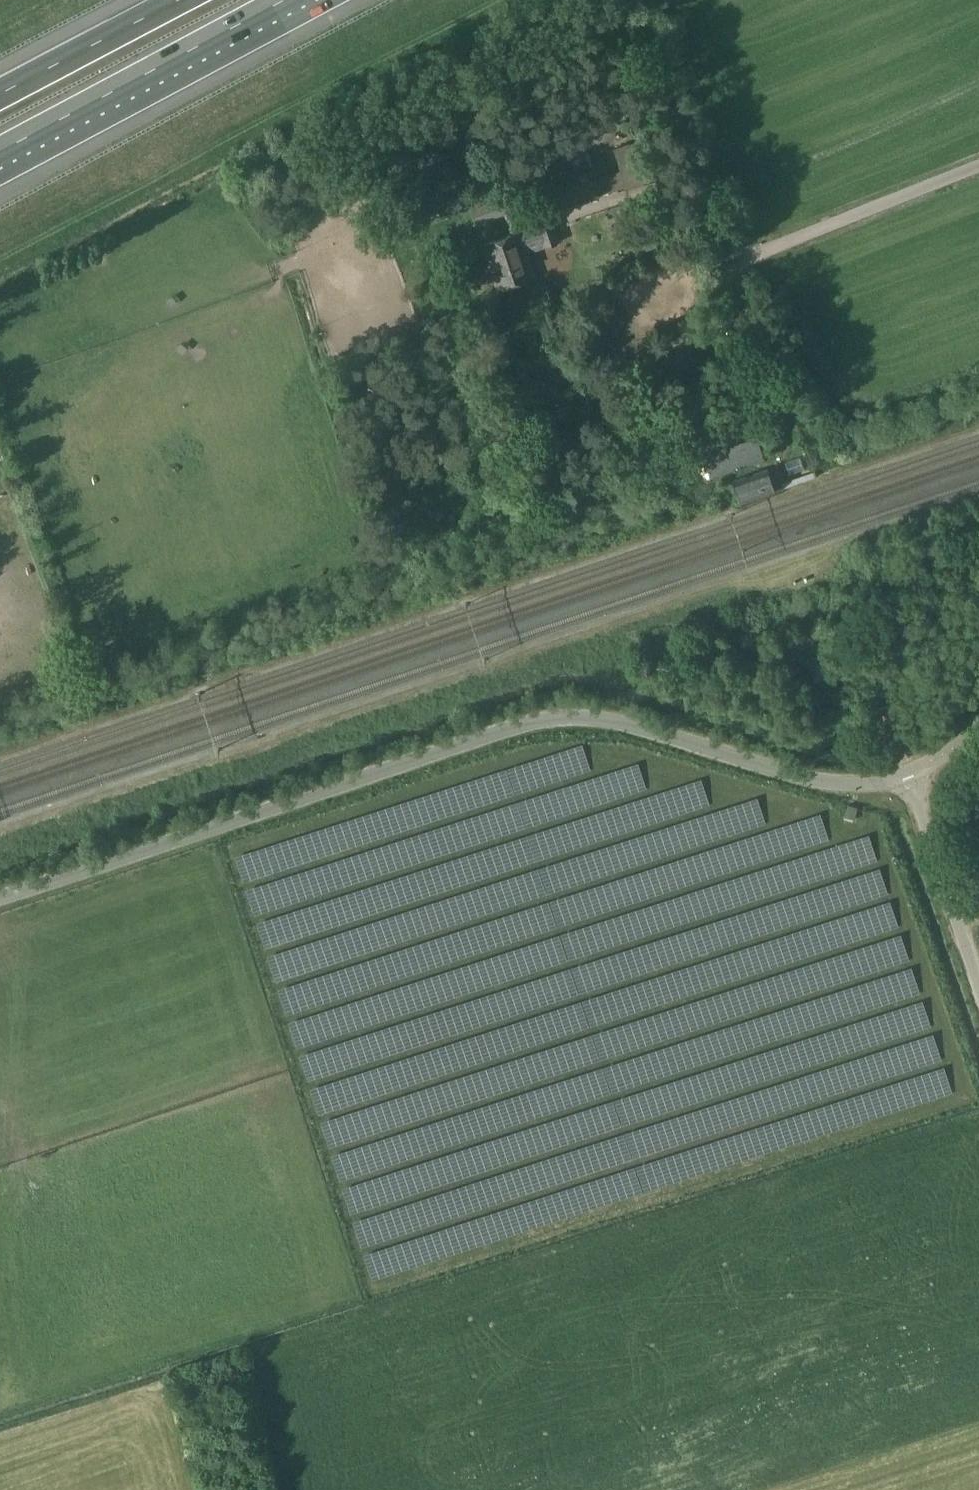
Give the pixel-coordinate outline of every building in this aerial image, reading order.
[(553,192),(559,209),(598,195),(626,186),(621,170),(553,192)] [(505,213),(509,225),(512,233),(480,244),(495,289),(535,276),(527,251),(559,240),(551,218),(535,223),(536,226),(518,232),(505,194),(470,205),(476,222),(505,213)] [(741,500),(775,488),(768,469),(734,481),(741,500)] [(855,819),(858,808),(848,805),(845,816),(855,819)]
